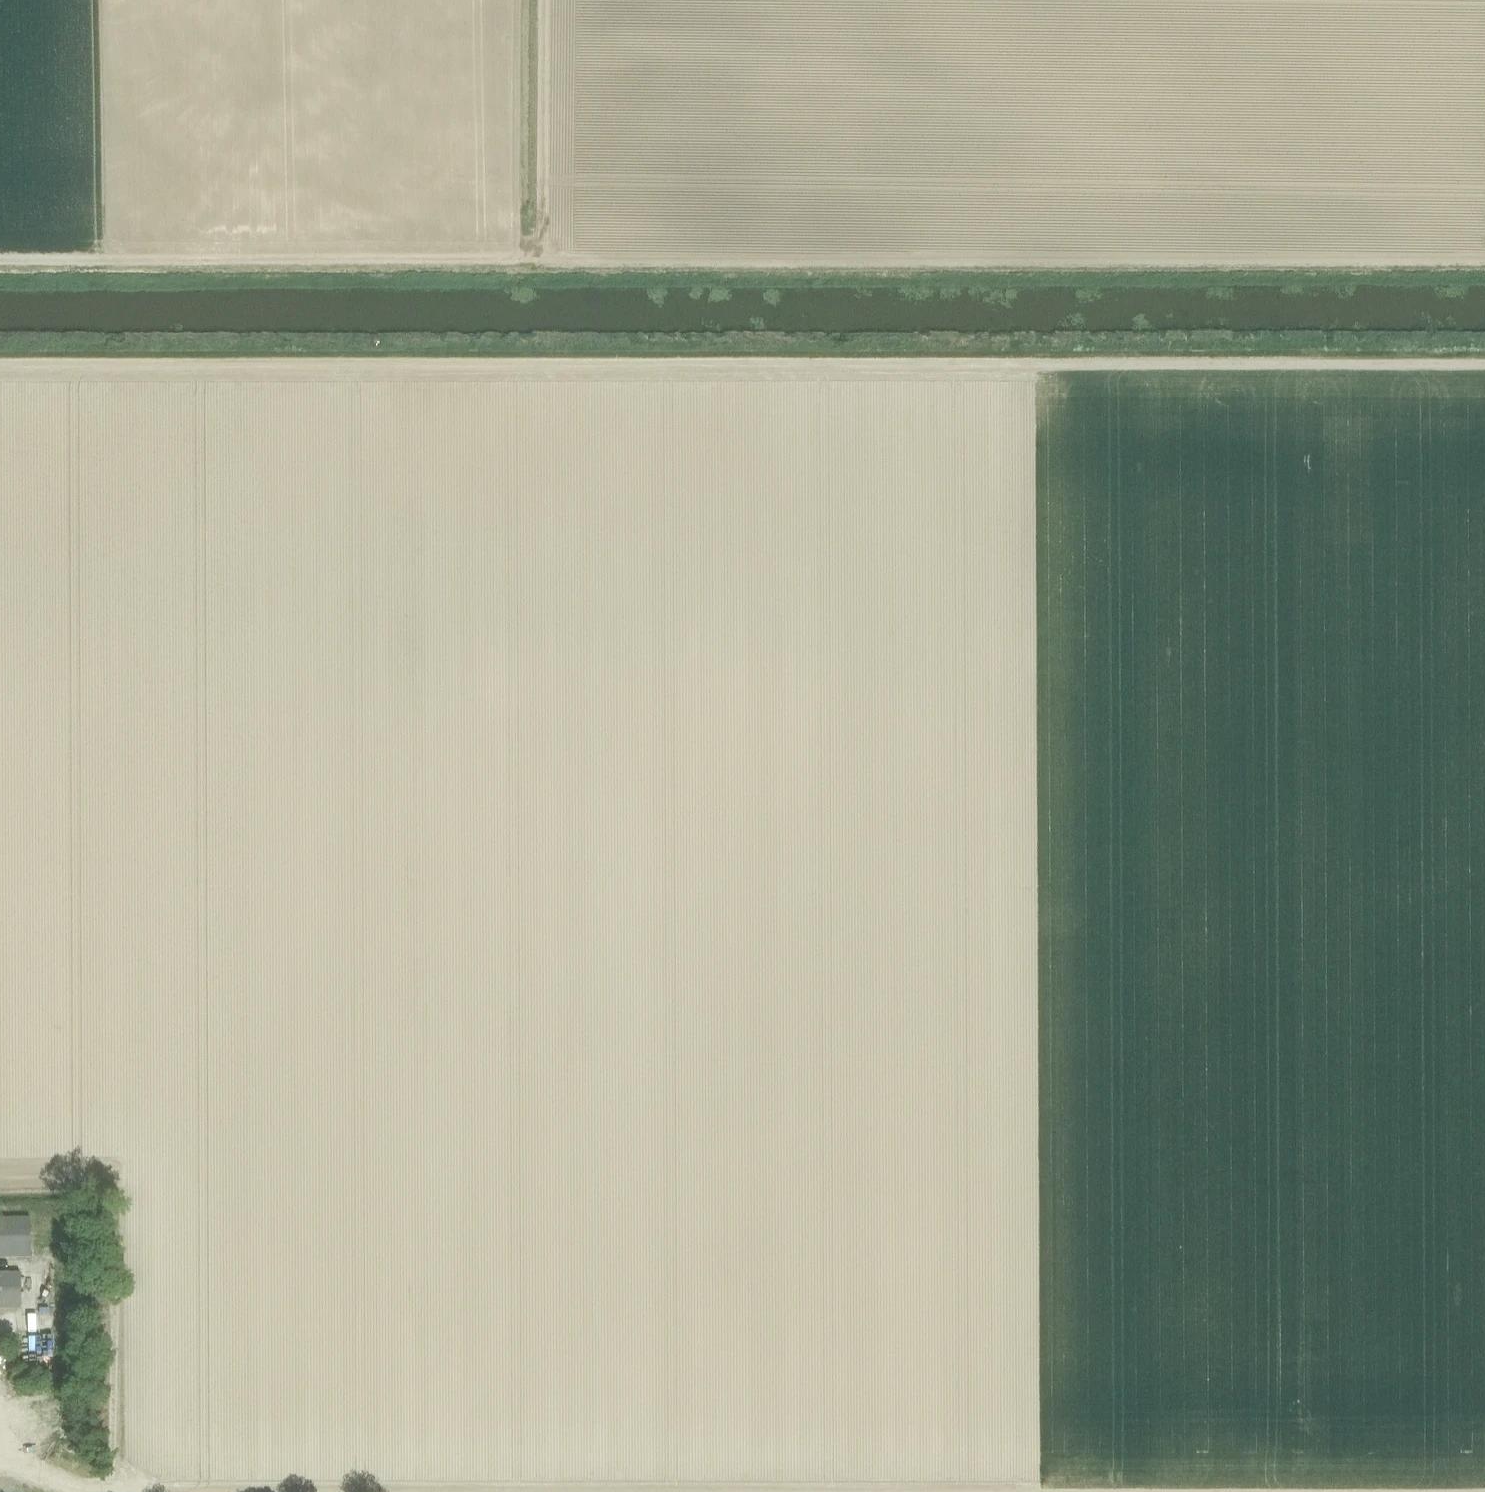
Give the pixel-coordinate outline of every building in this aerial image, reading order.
[(0,1217),(0,1257),(30,1256),(30,1217),(0,1217)] [(20,1307),(20,1273),(0,1273),(0,1307),(20,1307)]
